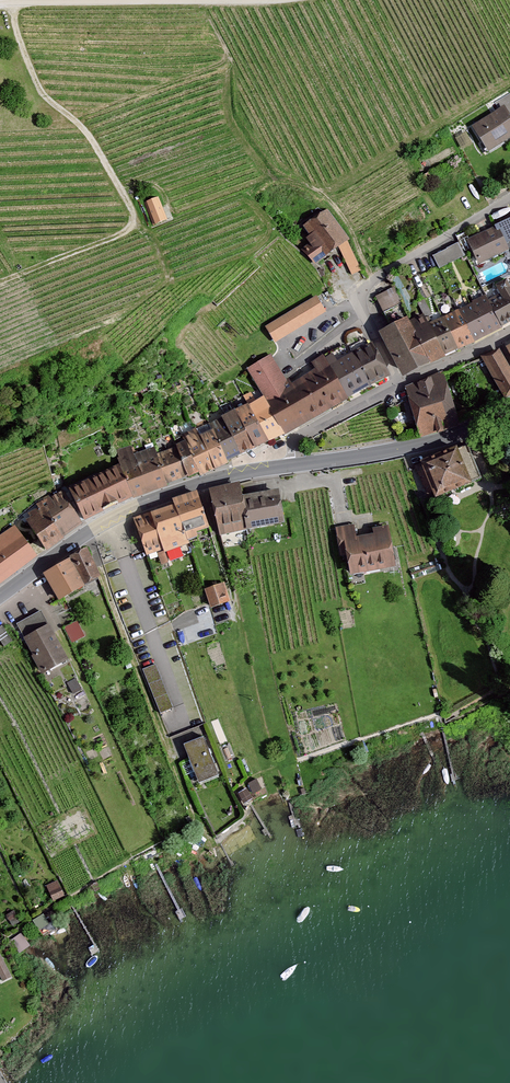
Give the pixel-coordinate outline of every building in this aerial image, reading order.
[(467,126),(481,152),(509,136),(509,125),(500,108),(467,126)] [(158,196),(146,201),(155,224),(167,219),(158,196)] [(327,207),(302,225),(313,239),(302,247),(314,264),(350,238),(327,207)] [(492,226),(505,254),(508,252),(509,256),(509,218),(492,226)] [(492,226),(462,240),(474,267),(505,254),(492,226)] [(507,290),(502,280),(489,287),(494,296),(484,301),(499,328),(509,323),(509,288),(507,290)] [(391,288),(372,296),(380,313),(399,304),(391,288)] [(484,301),(482,296),(455,311),(471,343),(499,328),(484,301)] [(312,297),(261,328),(271,345),(322,314),(312,297)] [(455,311),(440,319),(456,351),(471,343),(455,311)] [(419,313),(375,335),(397,379),(441,358),(425,326),(419,313)] [(440,319),(425,326),(441,358),(456,351),(440,319)] [(388,377),(372,347),(338,366),(332,357),(325,362),(322,358),(313,365),(317,371),(290,389),(270,358),(249,371),(265,398),(247,410),(175,442),(177,449),(156,456),(154,451),(134,458),(130,447),(114,453),(120,468),(70,492),(85,524),(132,501),(167,490),(165,486),(188,477),(189,480),(199,474),(200,477),(229,465),(228,462),(286,437),(348,402),(346,399),(388,377)] [(484,359),(505,397),(509,394),(509,372),(498,351),(484,359)] [(454,427),(440,374),(402,392),(417,437),(454,427)] [(456,452),(420,466),(433,499),(469,484),(456,452)] [(210,492),(221,537),(246,531),(242,500),(239,484),(210,492)] [(82,527),(62,492),(45,503),(66,537),(82,527)] [(278,493),(242,500),(246,531),(284,524),(278,493)] [(207,528),(196,496),(174,502),(175,507),(185,535),(207,528)] [(47,549),(66,537),(45,503),(30,513),(32,517),(28,519),(47,549)] [(163,550),(164,553),(188,545),(175,507),(152,515),(163,550)] [(135,521),(147,556),(163,550),(152,515),(135,521)] [(393,569),(387,529),(371,532),(372,535),(355,538),(353,527),(339,529),(346,577),(393,569)] [(14,528),(0,539),(0,584),(36,557),(14,528)] [(85,587),(99,578),(88,550),(71,562),(85,587)] [(71,562),(45,577),(59,602),(85,587),(71,562)] [(220,583),(200,590),(207,609),(227,602),(220,583)] [(17,625),(43,673),(67,661),(41,612),(17,625)] [(72,641),(85,636),(78,619),(65,625),(72,641)] [(155,665),(144,669),(161,712),(172,708),(155,665)] [(79,704),(89,700),(78,676),(68,680),(79,704)] [(198,737),(179,745),(193,782),(213,775),(198,737)] [(243,801),(264,792),(258,779),(238,788),(243,801)] [(54,882),(43,887),(50,901),(61,896),(54,882)] [(21,934),(12,941),(22,953),(31,946),(21,934)]
